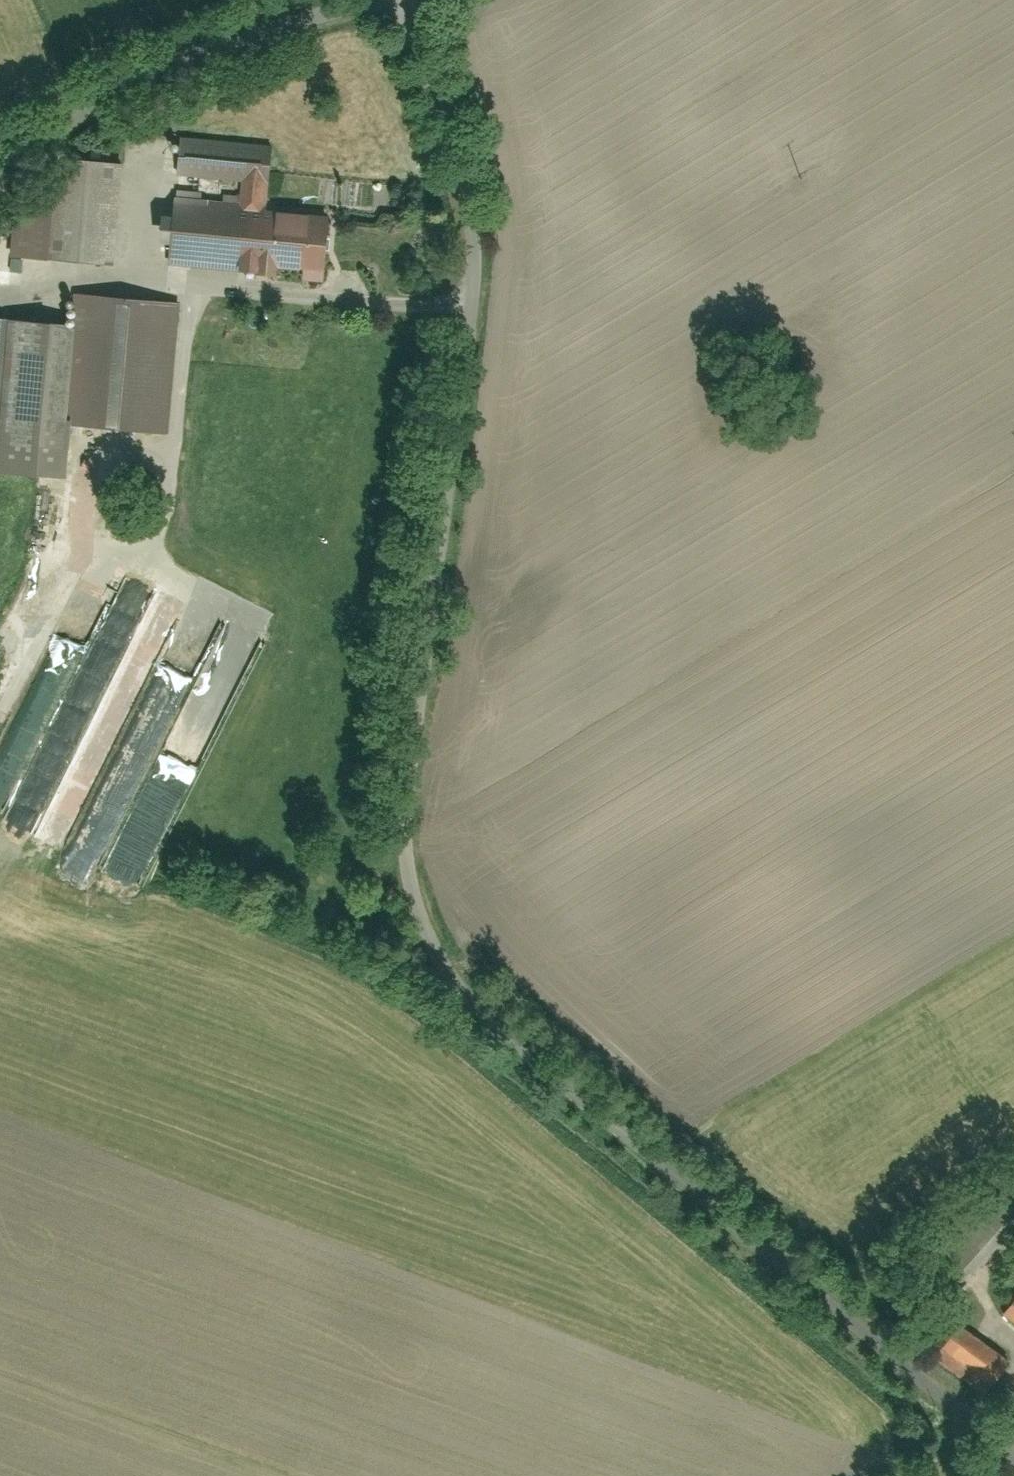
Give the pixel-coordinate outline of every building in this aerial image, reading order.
[(267,209),(268,192),(277,193),(281,147),(184,139),(181,186),(244,190),(242,208),(180,203),(175,267),(325,278),(330,214),(267,209)] [(54,258),(116,264),(125,165),(62,160),(54,258)] [(83,296),(77,429),(174,434),(181,300),(83,296)] [(0,391),(0,452),(70,455),(75,326),(2,324),(0,391)] [(965,1322),(943,1352),(998,1392),(1013,1370),(1013,1358),(965,1322)]
